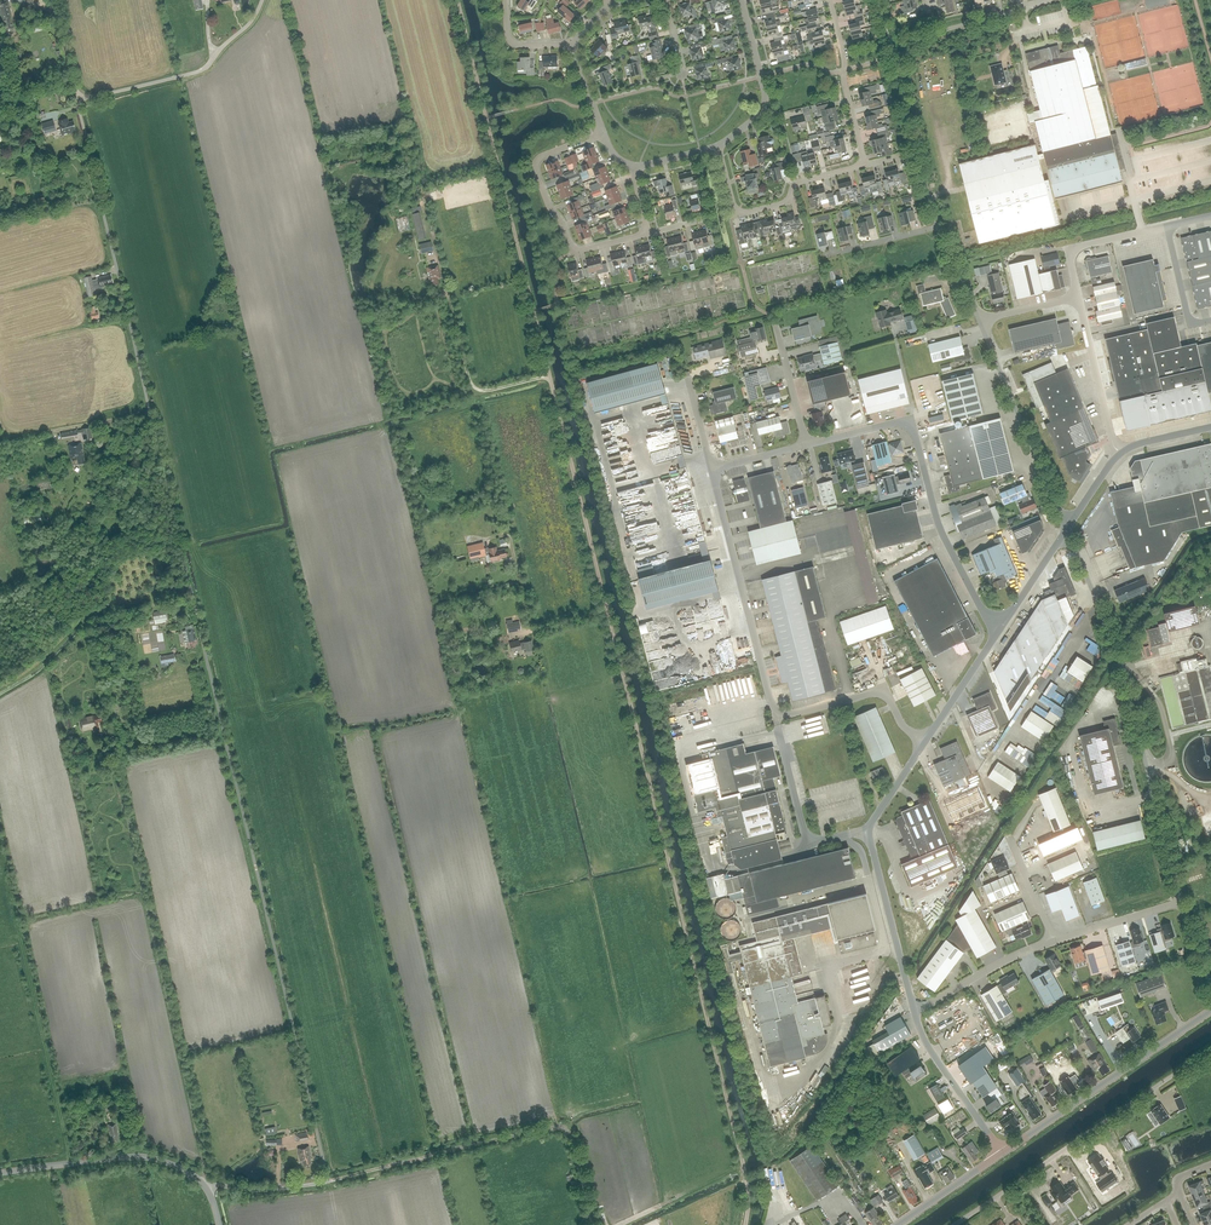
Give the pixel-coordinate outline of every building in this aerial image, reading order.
[(11,12),(12,12),(11,8),(10,8),(8,0),(0,2),(0,15),(1,20),(2,20),(3,25),(4,24),(5,30),(14,28),(13,24),(14,23),(13,19),(12,20),(11,12)] [(203,9),(201,0),(194,0),(196,10),(203,9)] [(517,7),(524,12),(527,7),(531,10),(537,1),(536,0),(522,0),(517,7)] [(563,6),(558,11),(569,21),(574,15),(566,8),(568,5),(562,0),(559,4),(563,6)] [(577,1),(575,3),(580,9),(589,1),(589,0),(576,0),(577,1)] [(709,2),(712,13),(716,12),(715,7),(725,5),(723,0),(713,0),(713,1),(709,2)] [(855,6),(854,0),(850,0),(843,2),(845,9),(855,6)] [(904,6),(901,7),(902,14),(910,12),(909,8),(917,6),(916,0),(908,0),(903,1),(904,6)] [(693,18),(697,17),(695,7),(691,8),(689,3),(679,6),(680,7),(679,7),(679,11),(680,11),(682,16),(684,15),(684,16),(690,15),(690,14),(692,13),(693,18)] [(776,3),(761,7),(763,14),(774,12),(773,8),(777,6),(776,3)] [(958,11),(956,4),(946,6),(947,13),(955,11),(958,11)] [(859,5),(855,6),(845,9),(847,16),(854,14),(855,17),(864,15),(863,11),(860,12),(859,5)] [(808,18),(818,16),(817,8),(806,11),(808,18)] [(639,23),(640,23),(641,27),(647,25),(647,26),(648,27),(649,27),(649,28),(651,33),(649,34),(650,40),(659,37),(657,31),(656,31),(655,27),(656,26),(653,16),(647,18),(646,15),(639,17),(639,20),(638,20),(638,21),(638,23),(639,23)] [(816,28),(815,24),(820,23),(818,16),(808,18),(808,19),(805,19),(807,26),(799,28),(800,32),(808,30),(816,28)] [(546,19),(548,26),(547,26),(549,34),(551,33),(552,34),(553,34),(553,33),(554,33),(554,32),(561,30),(559,23),(555,24),(553,17),(546,19)] [(731,30),(728,20),(724,21),(723,17),(712,20),(713,24),(718,22),(721,32),(731,30)] [(856,23),(849,25),(851,32),(861,29),(860,26),(864,25),(864,22),(863,18),(856,20),(856,23)] [(779,22),(777,23),(775,19),(765,22),(767,29),(777,26),(780,25),(779,22)] [(616,28),(610,30),(613,40),(618,38),(617,34),(630,30),(631,34),(634,33),(632,24),(628,25),(627,20),(614,24),(616,28)] [(532,23),(519,26),(521,34),(534,31),(532,23)] [(688,41),(698,38),(696,29),(701,28),(700,23),(689,26),(690,29),(686,30),(688,41)] [(777,26),(767,29),(769,36),(774,35),(774,38),(783,36),(782,33),(782,32),(779,32),(777,26)] [(808,30),(809,34),(809,36),(807,36),(808,41),(809,41),(824,37),(822,30),(817,32),(816,28),(808,30)] [(860,37),(861,41),(868,39),(867,35),(866,35),(865,33),(862,33),(861,29),(851,32),(853,39),(860,37)] [(608,45),(608,44),(612,43),(610,34),(605,35),(607,41),(604,44),(599,39),(596,43),(597,44),(591,50),(597,57),(607,47),(606,47),(608,45)] [(736,49),(733,39),(731,39),(730,36),(717,39),(718,44),(723,42),(726,52),(736,49)] [(782,45),(781,40),(784,40),(783,36),(774,38),(775,42),(770,43),(772,51),(787,47),(786,44),(782,45)] [(810,44),(814,43),(815,47),(814,48),(814,51),(823,51),(822,46),(826,45),(824,37),(809,41),(810,44)] [(653,60),(661,58),(661,57),(665,56),(660,39),(652,41),(653,47),(650,48),(653,60)] [(693,60),(703,57),(701,47),(706,46),(705,42),(694,45),(695,49),(691,50),(693,60)] [(647,47),(646,43),(638,45),(640,52),(641,54),(644,53),(646,52),(645,50),(647,47)] [(1030,123),(1035,121),(1043,153),(1043,154),(1044,159),(1049,179),(1055,199),(1123,182),(1121,176),(1117,159),(1120,159),(1123,158),(1119,143),(1113,145),(1109,129),(1098,85),(1097,86),(1087,46),(1059,53),(1057,45),(1039,50),(1026,53),(1030,71),(1040,110),(1027,113),(1030,123)] [(772,51),(774,58),(779,56),(781,61),(790,59),(789,54),(785,55),(784,51),(788,50),(787,47),(772,51)] [(633,56),(635,63),(628,64),(631,77),(640,74),(638,65),(641,64),(639,55),(633,56)] [(544,67),(557,66),(557,56),(543,57),(543,62),(539,62),(539,70),(544,70),(544,67)] [(731,71),(741,68),(738,58),(733,59),(732,56),(723,58),(724,63),(728,61),(731,71)] [(528,75),(534,75),(534,68),(530,68),(530,57),(521,58),(521,62),(518,62),(518,70),(527,70),(528,75)] [(708,77),(706,68),(714,66),(712,61),(702,64),(703,67),(695,69),(698,79),(708,77)] [(991,66),(996,83),(1006,81),(1001,63),(991,66)] [(612,69),(610,64),(602,68),(603,72),(599,73),(604,86),(613,82),(608,70),(612,69)] [(877,92),(876,90),(878,89),(877,85),(866,88),(867,91),(859,94),(861,100),(871,97),(871,94),(877,92)] [(872,108),(880,106),(882,106),(881,102),(877,100),(872,101),(871,97),(861,100),(863,107),(871,104),(872,108)] [(821,114),(822,117),(837,113),(835,107),(829,109),(828,104),(817,107),(818,114),(821,114)] [(811,115),(809,106),(802,108),(804,116),(811,115)] [(874,115),(865,117),(867,123),(877,121),(877,117),(880,116),(880,114),(885,113),(883,108),(873,111),(874,115)] [(837,113),(822,117),(824,124),(826,131),(835,129),(833,121),(839,120),(837,113)] [(791,120),(793,129),(806,126),(804,116),(791,120)] [(68,124),(67,119),(58,122),(58,125),(61,137),(71,134),(71,133),(75,132),(72,123),(68,124)] [(55,130),(53,121),(42,124),(45,133),(55,130)] [(882,124),(878,124),(877,121),(867,123),(868,126),(866,126),(866,127),(867,130),(869,130),(877,128),(878,133),(888,131),(886,125),(883,126),(882,124)] [(871,141),(870,141),(871,145),(872,145),(873,147),(888,143),(886,137),(889,137),(888,131),(878,133),(879,138),(871,141)] [(833,141),(834,147),(845,144),(843,138),(835,140),(834,135),(825,137),(826,142),(833,141)] [(768,136),(759,138),(760,143),(756,144),(759,156),(768,153),(767,149),(771,147),(771,144),(772,144),(773,144),(773,143),(774,143),(774,142),(774,141),(774,140),(773,140),(773,139),(772,139),(772,138),(771,138),(769,139),(768,136)] [(813,152),(821,150),(818,141),(811,143),(813,152)] [(873,147),(875,153),(883,151),(884,156),(892,154),(891,149),(889,150),(888,143),(873,147)] [(1043,154),(1037,155),(1037,154),(1035,143),(959,162),(979,243),(1042,227),(1043,230),(1060,225),(1059,221),(1058,214),(1054,199),(1055,199),(1049,179),(1044,181),(1039,161),(1044,159),(1043,154)] [(845,144),(834,147),(836,153),(828,155),(829,159),(841,156),(840,152),(847,151),(845,144)] [(596,154),(594,147),(586,150),(585,147),(581,148),(582,152),(585,159),(596,154)] [(750,149),(741,152),(744,164),(749,163),(750,166),(758,164),(755,156),(755,154),(751,155),(750,149)] [(802,160),(804,166),(810,164),(808,154),(807,151),(801,153),(793,155),(794,162),(802,160)] [(817,162),(814,152),(808,154),(810,164),(812,164),(813,165),(817,164),(817,162)] [(572,163),(576,162),(579,161),(576,154),(570,156),(572,163)] [(599,161),(596,154),(585,159),(588,165),(581,168),(583,171),(592,168),(591,164),(599,161)] [(549,172),(560,168),(557,161),(546,165),(549,172)] [(774,181),(782,179),(780,170),(785,169),(783,162),(776,164),(777,168),(771,169),(774,181)] [(596,178),(608,174),(605,167),(594,171),(596,178)] [(563,175),(560,168),(549,172),(552,179),(563,175)] [(900,175),(898,169),(892,171),(894,182),(895,186),(902,184),(908,182),(905,173),(900,175)] [(890,190),(888,183),(894,182),(892,171),(885,173),(887,181),(883,182),(885,191),(890,190)] [(693,186),(699,184),(697,176),(693,177),(691,172),(679,175),(681,185),(692,182),(693,186)] [(568,177),(570,182),(580,178),(578,173),(568,177)] [(746,176),(741,177),(742,182),(745,181),(747,190),(748,189),(748,194),(756,193),(755,187),(758,187),(756,178),(759,178),(758,173),(754,174),(745,175),(746,176)] [(602,184),(610,181),(608,174),(596,178),(598,183),(590,186),(592,192),(603,187),(602,184)] [(881,182),(877,183),(875,175),(868,177),(871,188),(872,193),(878,191),(879,193),(883,192),(881,182)] [(862,179),(864,187),(860,188),(862,196),(866,195),(866,193),(868,192),(867,189),(871,188),(868,177),(862,179)] [(666,178),(657,181),(653,182),(655,186),(658,185),(660,193),(665,192),(666,195),(670,194),(670,195),(674,194),(672,185),(668,186),(666,178)] [(559,192),(571,188),(568,181),(557,185),(559,192)] [(847,193),(848,193),(849,197),(855,196),(855,197),(859,196),(857,188),(853,189),(851,181),(845,183),(847,193)] [(840,193),(836,194),(838,202),(842,201),(842,199),(845,199),(844,194),(847,193),(845,183),(838,185),(840,193)] [(616,187),(605,191),(608,198),(619,194),(616,187)] [(573,195),(571,188),(559,192),(562,199),(573,195)] [(820,200),(827,199),(828,198),(830,205),(836,204),(833,195),(827,197),(824,188),(818,190),(820,200)] [(815,207),(815,205),(818,205),(817,201),(820,200),(818,190),(811,191),(813,199),(809,200),(811,208),(815,207)] [(690,200),(692,212),(701,210),(699,203),(703,202),(701,193),(697,194),(698,198),(690,200)] [(613,204),(622,201),(619,194),(608,198),(610,204),(605,206),(607,210),(615,207),(613,204)] [(570,212),(581,208),(578,201),(584,199),(583,195),(574,199),(575,202),(567,205),(570,212)] [(673,205),(664,207),(667,218),(676,216),(674,209),(678,208),(676,199),(672,200),(673,205)] [(584,215),(581,208),(570,212),(572,219),(584,215)] [(627,214),(624,208),(613,212),(616,219),(627,214)] [(599,213),(600,218),(610,215),(608,210),(599,213)] [(898,213),(901,225),(910,223),(909,221),(915,220),(913,210),(907,212),(907,211),(898,213)] [(421,211),(413,213),(419,239),(427,238),(421,211)] [(794,212),(787,214),(788,217),(790,225),(792,231),(802,228),(801,226),(799,219),(799,216),(795,217),(794,212)] [(618,226),(630,221),(627,214),(616,219),(618,226)] [(578,233),(589,229),(586,222),(592,220),(591,216),(586,218),(582,219),(583,223),(575,226),(578,233)] [(874,228),(871,216),(864,218),(865,222),(858,224),(861,236),(864,235),(864,236),(869,235),(868,229),(874,228)] [(878,219),(881,230),(889,228),(888,226),(893,224),(891,216),(886,217),(878,219)] [(788,217),(781,219),(783,226),(780,227),(781,234),(792,231),(790,225),(788,217)] [(759,229),(761,237),(764,236),(764,235),(770,233),(768,222),(767,219),(760,221),(762,229),(759,229)] [(768,222),(770,233),(777,231),(778,235),(781,234),(780,227),(776,228),(774,220),(768,222)] [(753,223),(747,224),(750,239),(761,237),(759,229),(758,226),(754,227),(753,223)] [(602,224),(596,227),(599,233),(605,230),(602,224)] [(746,239),(750,238),(747,224),(740,226),(743,236),(739,237),(741,244),(747,243),(746,239)] [(837,229),(840,241),(843,240),(844,241),(849,240),(847,235),(852,233),(850,226),(846,227),(845,227),(837,229)] [(592,236),(589,229),(578,233),(580,240),(592,236)] [(710,246),(714,245),(712,236),(708,237),(706,230),(699,232),(703,248),(710,246)] [(820,246),(828,244),(827,240),(834,238),(832,231),(825,233),(825,232),(817,234),(820,246)] [(1210,231),(1202,233),(1207,257),(1210,256),(1210,233),(1210,231)] [(699,232),(692,234),(694,241),(690,242),(692,250),(696,249),(703,248),(699,232)] [(1202,233),(1193,235),(1196,247),(1197,253),(1199,259),(1207,257),(1202,233)] [(1190,249),(1196,247),(1193,235),(1187,237),(1190,249)] [(681,236),(674,238),(677,250),(684,248),(685,252),(689,251),(687,242),(683,243),(681,236)] [(1181,238),(1184,250),(1190,249),(1187,237),(1181,238)] [(667,257),(671,256),(678,254),(677,250),(674,238),(667,240),(669,247),(665,248),(667,257)] [(433,251),(431,242),(419,244),(421,254),(433,251)] [(654,261),(653,259),(657,258),(655,251),(651,252),(649,245),(642,247),(646,263),(654,261)] [(635,265),(637,264),(637,265),(646,263),(642,247),(635,248),(636,255),(633,256),(635,265)] [(1190,249),(1184,250),(1185,256),(1197,253),(1196,247),(1190,249)] [(622,268),(633,265),(631,257),(627,258),(625,251),(618,253),(621,264),(622,268)] [(613,266),(621,264),(618,253),(610,255),(612,262),(608,263),(611,271),(615,270),(613,266)] [(1185,256),(1187,262),(1199,259),(1197,253),(1185,256)] [(1056,254),(1041,257),(1045,272),(1050,271),(1049,266),(1058,264),(1056,254)] [(1092,258),(1091,258),(1090,257),(1087,258),(1086,259),(1087,263),(1086,263),(1085,264),(1086,269),(1087,269),(1088,269),(1090,277),(1112,272),(1108,255),(1092,259),(1092,258)] [(593,259),(596,270),(603,269),(604,273),(608,272),(606,263),(602,264),(601,257),(593,259)] [(1199,259),(1187,262),(1189,274),(1210,269),(1207,257),(1199,259)] [(589,272),(596,270),(593,259),(586,261),(588,268),(584,269),(586,277),(590,276),(589,272)] [(1045,272),(1038,274),(1035,259),(1009,265),(1017,299),(1061,289),(1061,287),(1064,287),(1061,275),(1058,276),(1057,270),(1050,271),(1045,272)] [(1123,266),(1128,290),(1140,287),(1137,275),(1155,271),(1153,259),(1123,266)] [(568,265),(571,277),(572,282),(580,279),(584,278),(582,269),(578,270),(576,263),(568,265)] [(437,278),(441,277),(438,265),(427,268),(430,280),(431,280),(433,286),(438,285),(437,278)] [(633,269),(629,270),(632,282),(637,280),(636,274),(634,275),(633,269)] [(1204,283),(1210,281),(1210,272),(1210,269),(1189,274),(1192,285),(1204,283)] [(1137,275),(1140,287),(1158,283),(1155,271),(1137,275)] [(1003,290),(1000,278),(999,272),(987,275),(991,293),(996,292),(996,294),(992,295),(993,303),(1005,300),(1002,290),(1003,290)] [(99,288),(104,287),(104,285),(105,285),(113,283),(111,274),(96,277),(97,279),(92,280),(91,276),(83,278),(88,297),(96,295),(94,289),(99,288)] [(1093,287),(1095,296),(1117,291),(1114,282),(1093,287)] [(1140,287),(1143,299),(1161,295),(1160,292),(1159,284),(1158,283),(1140,287)] [(1195,297),(1201,296),(1207,294),(1204,283),(1192,285),(1195,297)] [(1143,299),(1140,287),(1128,290),(1131,302),(1143,299)] [(921,293),(922,297),(924,305),(940,301),(947,318),(955,315),(948,298),(946,298),(943,297),(940,289),(921,293)] [(1112,319),(1109,308),(1120,305),(1117,291),(1095,296),(1098,310),(1095,311),(1098,322),(1112,319)] [(1201,296),(1204,308),(1210,306),(1207,294),(1201,296)] [(1161,295),(1143,299),(1131,302),(1134,314),(1164,307),(1161,295)] [(1197,307),(1198,309),(1200,309),(1204,308),(1201,296),(1195,297),(1197,307)] [(1109,308),(1112,319),(1122,316),(1120,305),(1109,308)] [(98,312),(95,312),(94,306),(90,307),(92,313),(90,314),(91,319),(99,318),(98,312)] [(879,311),(877,312),(876,313),(876,315),(876,316),(877,318),(880,327),(890,324),(890,322),(903,319),(900,309),(887,313),(886,310),(881,311),(879,311)] [(791,329),(794,341),(812,336),(812,335),(821,333),(817,316),(799,321),(801,326),(791,329)] [(1105,339),(1110,360),(1108,360),(1113,381),(1115,381),(1126,431),(1210,411),(1210,406),(1208,393),(1210,392),(1210,342),(1197,345),(1196,343),(1181,346),(1174,317),(1146,323),(1147,329),(1105,339)] [(1057,349),(1063,348),(1075,345),(1069,321),(1057,324),(1056,318),(1009,329),(1015,353),(1056,343),(1057,349)] [(749,331),(751,337),(737,341),(741,357),(759,353),(755,341),(758,340),(758,341),(766,339),(763,327),(749,331)] [(971,359),(968,348),(968,347),(963,348),(960,336),(928,344),(933,362),(954,357),(955,363),(971,359)] [(711,359),(727,355),(723,339),(693,347),(696,356),(700,354),(701,357),(710,355),(711,359)] [(813,355),(798,359),(801,370),(806,369),(806,370),(811,369),(811,368),(816,367),(815,362),(823,360),(824,364),(842,360),(838,342),(820,347),(821,353),(813,355)] [(1052,362),(1022,374),(1027,387),(1027,389),(1029,390),(1030,393),(1037,390),(1034,382),(1056,373),(1052,362)] [(657,364),(587,383),(596,413),(666,393),(657,364)] [(746,376),(744,377),(750,401),(764,397),(761,385),(765,382),(769,381),(768,377),(767,377),(765,368),(766,367),(763,368),(745,373),(746,376)] [(889,409),(910,404),(901,369),(869,377),(874,395),(884,393),(889,409)] [(1086,446),(1098,441),(1068,369),(1056,373),(1034,382),(1037,390),(1043,405),(1050,422),(1045,424),(1059,458),(1061,457),(1069,475),(1079,482),(1090,464),(1086,462),(1090,455),(1086,446)] [(845,372),(807,381),(815,413),(812,414),(815,425),(817,426),(825,424),(821,407),(826,406),(825,402),(851,395),(845,372)] [(950,413),(981,405),(973,373),(942,381),(950,413)] [(867,414),(878,412),(874,395),(869,377),(858,379),(867,414)] [(712,403),(712,405),(709,406),(712,415),(728,411),(726,402),(737,399),(734,387),(713,392),(715,401),(713,402),(712,403)] [(765,391),(767,401),(781,397),(778,387),(765,391)] [(1037,408),(1043,405),(1037,390),(1030,393),(1037,408)] [(874,395),(878,412),(889,409),(884,393),(874,395)] [(983,413),(981,405),(950,413),(952,421),(983,413)] [(632,416),(601,423),(605,443),(618,441),(616,435),(635,431),(632,416)] [(776,436),(790,433),(787,422),(781,423),(779,417),(756,423),(759,434),(774,431),(776,436)] [(1000,418),(969,426),(940,433),(950,475),(944,476),(949,494),(961,491),(959,485),(1014,471),(1000,418)] [(732,448),(747,444),(743,429),(737,431),(735,424),(717,428),(721,443),(727,441),(727,443),(729,443),(730,443),(732,448)] [(83,440),(92,438),(91,428),(82,429),(83,440)] [(872,445),(877,466),(892,462),(887,441),(872,445)] [(900,454),(904,453),(903,450),(902,450),(900,442),(890,444),(892,455),(900,453),(900,454)] [(73,466),(84,464),(83,457),(84,457),(81,443),(68,446),(70,459),(71,459),(73,466)] [(1110,492),(1117,522),(1119,527),(1111,530),(1118,548),(1120,547),(1130,570),(1135,567),(1163,560),(1182,532),(1210,525),(1210,443),(1135,461),(1130,468),(1134,486),(1110,492)] [(854,461),(855,460),(853,450),(838,454),(841,464),(851,461),(858,488),(870,485),(864,462),(855,464),(854,461)] [(677,455),(681,467),(687,466),(683,454),(677,455)] [(938,457),(940,465),(946,463),(944,455),(938,457)] [(820,467),(822,473),(832,470),(828,456),(819,459),(821,467),(820,467)] [(786,467),(788,476),(789,476),(791,483),(804,480),(801,470),(800,471),(799,464),(786,467)] [(627,472),(628,481),(638,480),(637,470),(627,472)] [(793,520),(787,522),(774,471),(748,478),(761,528),(748,531),(757,565),(801,553),(793,520)] [(882,477),(887,495),(899,492),(897,484),(900,484),(911,481),(909,473),(898,476),(895,477),(894,474),(882,477)] [(690,474),(618,490),(631,549),(703,534),(690,474)] [(738,503),(750,500),(744,478),(733,481),(738,503)] [(817,484),(823,505),(837,501),(832,480),(817,484)] [(845,481),(839,483),(842,492),(848,491),(845,481)] [(1023,513),(1036,507),(1033,499),(1031,500),(1029,493),(1027,494),(1022,484),(1000,493),(1005,504),(1021,498),(1023,503),(1019,505),(1023,513)] [(803,487),(791,490),(796,508),(808,505),(803,487)] [(995,506),(989,508),(985,497),(962,506),(961,503),(950,508),(958,532),(959,532),(962,539),(1002,523),(995,506)] [(872,532),(919,520),(916,510),(918,509),(916,500),(902,503),(902,505),(867,514),(872,532)] [(919,520),(872,532),(876,549),(923,538),(919,520)] [(1043,527),(1040,520),(1012,531),(1022,553),(1027,551),(1028,550),(1027,550),(1029,547),(1032,550),(1044,532),(1041,530),(1042,528),(1043,528),(1043,527)] [(996,545),(982,551),(972,555),(980,576),(990,572),(993,578),(994,578),(996,582),(995,582),(993,585),(995,591),(1006,586),(1003,581),(1018,574),(1004,542),(1002,537),(994,540),(996,545)] [(709,560),(711,559),(706,540),(701,541),(705,558),(708,557),(709,560)] [(506,557),(504,549),(497,550),(496,547),(488,548),(484,549),(484,547),(468,551),(470,560),(486,556),(487,562),(499,560),(499,558),(506,557)] [(894,581),(933,656),(977,634),(937,558),(894,581)] [(637,570),(640,579),(647,608),(718,590),(710,560),(654,575),(652,566),(637,570)] [(813,566),(795,571),(800,590),(767,599),(781,656),(775,657),(782,683),(788,681),(793,700),(836,689),(818,619),(826,617),(813,566)] [(1053,578),(1055,582),(1053,582),(1051,583),(1049,584),(1051,589),(1043,593),(1046,598),(1041,600),(994,671),(995,674),(1010,711),(1063,632),(1074,615),(1066,596),(1071,595),(1071,596),(1076,594),(1065,567),(1059,569),(1059,570),(1053,578)] [(762,579),(767,599),(800,590),(795,571),(762,579)] [(1114,590),(1119,602),(1149,590),(1145,578),(1114,590)] [(848,645),(894,629),(886,606),(840,622),(848,645)] [(1164,613),(1166,623),(1158,625),(1159,627),(1146,630),(1151,647),(1171,642),(1169,631),(1199,624),(1195,606),(1164,613)] [(154,620),(166,618),(165,611),(158,612),(158,613),(153,614),(154,620)] [(689,619),(649,628),(662,682),(672,679),(678,678),(678,679),(687,677),(687,679),(692,678),(690,671),(692,671),(694,679),(700,677),(700,675),(714,672),(702,619),(689,622),(689,619)] [(519,621),(506,624),(508,633),(518,631),(518,630),(521,629),(519,621)] [(195,645),(198,644),(197,640),(196,640),(194,628),(183,631),(185,643),(187,642),(188,649),(196,647),(195,645)] [(145,653),(166,650),(164,631),(143,633),(145,653)] [(1194,646),(1202,646),(1203,639),(1195,638),(1194,646)] [(534,650),(531,640),(519,644),(519,641),(510,643),(513,652),(522,649),(522,650),(525,649),(526,652),(534,650)] [(174,654),(159,656),(161,664),(162,666),(167,665),(167,663),(175,661),(174,654)] [(850,661),(853,667),(863,662),(860,656),(850,661)] [(1053,656),(1043,676),(1049,679),(1059,659),(1053,656)] [(1067,672),(1083,682),(1093,666),(1077,656),(1067,672)] [(1177,664),(1179,672),(1208,665),(1206,658),(1200,660),(1199,657),(1180,661),(1181,663),(1177,664)] [(899,676),(904,674),(904,676),(915,671),(913,666),(897,672),(899,676)] [(914,706),(936,695),(922,668),(900,679),(914,706)] [(734,864),(741,869),(804,853),(798,828),(787,830),(774,778),(781,776),(770,731),(763,732),(747,671),(736,673),(738,683),(715,689),(718,700),(698,706),(695,694),(670,700),(699,813),(707,810),(710,820),(715,818),(721,838),(722,838),(728,864),(734,863),(734,864)] [(1066,697),(1056,690),(1059,685),(1052,681),(1045,693),(1061,704),(1066,697)] [(973,699),(975,705),(978,710),(967,715),(976,737),(998,728),(991,711),(997,709),(990,692),(973,699)] [(1069,692),(1063,706),(1069,709),(1076,695),(1069,692)] [(1046,718),(1059,726),(1068,710),(1043,695),(1040,700),(1052,707),(1046,718)] [(1045,716),(1048,711),(1037,704),(1034,709),(1045,716)] [(873,762),(896,752),(876,707),(854,717),(873,762)] [(1043,741),(1054,726),(1031,711),(1021,727),(1043,741)] [(822,715),(806,719),(809,731),(826,727),(825,718),(823,719),(822,715)] [(69,716),(64,717),(64,716),(62,717),(63,721),(65,720),(66,728),(71,727),(69,716)] [(96,716),(80,719),(83,731),(92,728),(92,727),(95,727),(95,728),(99,727),(98,722),(102,721),(101,716),(96,717),(96,716)] [(1115,718),(1103,721),(1105,729),(1079,735),(1094,795),(1124,787),(1114,746),(1122,744),(1115,718)] [(945,759),(934,764),(939,775),(966,763),(957,741),(940,748),(945,759)] [(1011,742),(1006,752),(1031,767),(1038,755),(1020,744),(1018,746),(1011,742)] [(1020,777),(998,762),(988,777),(1010,792),(1020,777)] [(966,763),(939,775),(943,787),(971,775),(966,763)] [(883,767),(871,771),(875,780),(887,775),(883,767)] [(1043,805),(1060,798),(1055,788),(1038,795),(1043,805)] [(978,789),(945,805),(952,821),(985,806),(978,789)] [(1060,798),(1043,805),(1045,810),(1062,803),(1060,798)] [(911,887),(958,867),(929,800),(901,812),(903,815),(897,818),(895,821),(912,860),(901,864),(911,887)] [(1062,803),(1045,810),(1053,832),(1070,825),(1062,803)] [(995,811),(1000,814),(1004,808),(999,805),(995,811)] [(1145,838),(1141,820),(1093,832),(1097,850),(1145,838)] [(1078,828),(1040,845),(1044,856),(1083,839),(1078,828)] [(745,905),(777,897),(856,877),(849,852),(850,852),(849,847),(842,849),(738,876),(745,905)] [(1062,858),(1069,875),(1083,869),(1076,851),(1062,858)] [(1003,856),(992,861),(997,873),(998,873),(1000,878),(984,885),(991,902),(1019,890),(1012,873),(1008,875),(1006,869),(1009,868),(1003,856)] [(1062,858),(1048,864),(1055,881),(1069,875),(1062,858)] [(717,897),(729,894),(724,874),(712,876),(717,897)] [(1105,900),(1096,877),(1083,882),(1092,905),(1105,900)] [(1069,886),(1045,895),(1051,912),(1064,908),(1068,919),(1080,915),(1069,886)] [(962,916),(955,919),(958,924),(972,948),(977,958),(979,956),(996,947),(975,909),(981,905),(973,891),(959,911),(962,916)] [(798,1002),(791,977),(803,974),(794,938),(834,928),(837,939),(876,929),(867,894),(752,923),(757,941),(739,946),(741,952),(730,954),(727,944),(721,945),(728,974),(734,972),(731,962),(743,959),(770,1067),(806,1058),(806,1056),(816,1054),(817,1053),(818,1053),(819,1052),(820,1051),(822,1050),(823,1049),(824,1048),(824,1047),(825,1047),(825,1046),(826,1045),(826,1044),(827,1043),(827,1041),(827,1040),(828,1039),(828,1038),(828,1037),(828,1036),(828,1035),(827,1033),(825,1034),(823,1026),(831,1024),(824,996),(798,1002)] [(736,915),(736,899),(717,899),(717,916),(736,915)] [(1031,934),(1027,924),(1022,926),(1021,923),(1030,919),(1023,902),(994,914),(1002,931),(1006,929),(1009,936),(1014,934),(1016,939),(1025,935),(1026,936),(1031,934)] [(1156,930),(1157,932),(1149,935),(1155,953),(1165,949),(1161,935),(1164,934),(1165,939),(1174,936),(1170,923),(1161,926),(1162,928),(1156,930)] [(946,939),(917,978),(935,991),(964,952),(972,948),(958,924),(946,939)] [(725,931),(725,928),(722,928),(723,937),(739,936),(739,930),(725,931)] [(1143,941),(1139,928),(1130,931),(1133,942),(1131,943),(1133,948),(1139,946),(1138,943),(1143,941)] [(877,944),(874,933),(838,942),(841,954),(877,944)] [(1129,941),(1115,945),(1121,966),(1136,962),(1129,941)] [(1103,945),(1082,952),(1080,946),(1071,949),(1075,963),(1087,959),(1092,974),(1110,969),(1103,945)] [(1045,959),(1050,968),(1032,979),(1046,1005),(1064,995),(1052,973),(1056,971),(1054,968),(1060,965),(1054,954),(1045,959)] [(1112,971),(1114,977),(1122,975),(1120,968),(1112,971)] [(981,995),(996,1021),(1012,1011),(1002,995),(1007,992),(1006,990),(1019,982),(1014,973),(1005,979),(1004,977),(1000,980),(1002,984),(998,987),(997,985),(981,995)] [(1157,990),(1165,986),(1161,974),(1135,983),(1141,997),(1149,992),(1154,995),(1157,990)] [(1121,993),(1098,1001),(1101,1010),(1124,1002),(1121,993)] [(971,1002),(937,1025),(955,1053),(990,1031),(971,1002)] [(1163,1012),(1169,1010),(1166,1002),(1155,1006),(1155,1008),(1154,1009),(1153,1012),(1153,1013),(1152,1014),(1156,1024),(1157,1024),(1159,1025),(1161,1024),(1162,1022),(1167,1020),(1163,1012)] [(872,1041),(879,1053),(911,1035),(901,1017),(885,1026),(888,1032),(872,1041)] [(1085,1038),(1089,1035),(1084,1027),(1080,1029),(1085,1038)] [(1134,1027),(1119,1037),(1123,1043),(1132,1037),(1134,1041),(1141,1036),(1134,1027)] [(1098,1049),(1091,1038),(1084,1042),(1091,1053),(1098,1049)] [(985,1046),(958,1065),(971,1083),(973,1082),(987,1072),(983,1066),(994,1059),(985,1046)] [(927,1073),(926,1073),(927,1072),(925,1067),(923,1068),(921,1065),(915,1068),(912,1064),(919,1059),(911,1047),(887,1063),(895,1075),(900,1072),(905,1079),(912,1075),(916,1081),(927,1073)] [(1063,1054),(1057,1058),(1063,1067),(1069,1063),(1063,1054)] [(1102,1075),(1110,1070),(1100,1054),(1088,1061),(1094,1071),(1098,1069),(1102,1075)] [(1033,1061),(1030,1055),(1018,1061),(1022,1068),(1033,1061)] [(820,1075),(824,1077),(830,1067),(826,1064),(820,1075)] [(1017,1068),(1009,1074),(1018,1086),(1022,1082),(1024,1085),(1026,1083),(1020,1075),(1021,1074),(1017,1068)] [(987,1072),(973,1082),(983,1097),(982,1097),(987,1104),(996,1098),(1002,1094),(987,1072)] [(1068,1077),(1060,1082),(1068,1094),(1076,1089),(1074,1085),(1079,1081),(1075,1075),(1069,1078),(1068,1077)] [(1055,1098),(1052,1093),(1055,1091),(1049,1082),(1043,1086),(1045,1088),(1040,1091),(1040,1094),(1042,1097),(1044,1096),(1048,1101),(1048,1100),(1052,1106),(1057,1103),(1054,1099),(1055,1098)] [(948,1099),(946,1100),(937,1084),(929,1089),(943,1114),(953,1108),(948,1099)] [(1033,1120),(1041,1114),(1029,1097),(1021,1103),(1033,1120)] [(987,1104),(986,1105),(991,1112),(1001,1105),(996,1098),(987,1104)] [(112,1109),(119,1108),(118,1101),(111,1102),(111,1105),(104,1106),(105,1110),(112,1109)] [(1176,1105),(1179,1111),(1186,1108),(1183,1101),(1176,1105)] [(1160,1104),(1151,1110),(1160,1124),(1169,1118),(1160,1104)] [(935,1108),(923,1115),(928,1125),(941,1117),(935,1108)] [(1010,1124),(1013,1128),(1020,1123),(1012,1112),(1011,1111),(1008,1113),(1009,1114),(1005,1117),(1006,1117),(999,1122),(1003,1128),(1010,1124)] [(118,1138),(119,1137),(117,1123),(108,1125),(111,1139),(112,1139),(113,1141),(118,1140),(118,1138)] [(953,1135),(957,1140),(967,1133),(964,1128),(960,1130),(958,1127),(952,1132),(954,1134),(953,1135)] [(295,1134),(296,1142),(308,1139),(307,1132),(295,1134)] [(924,1153),(919,1144),(909,1150),(915,1159),(924,1153)] [(968,1144),(962,1149),(968,1157),(972,1162),(977,1158),(974,1154),(979,1151),(974,1145),(970,1147),(968,1144)] [(790,1161),(817,1201),(839,1186),(812,1145),(790,1161)] [(305,1166),(311,1165),(309,1156),(311,1156),(309,1146),(298,1148),(301,1160),(304,1160),(305,1166)] [(943,1158),(938,1148),(927,1154),(932,1164),(943,1158)] [(1098,1154),(1088,1161),(1098,1176),(1099,1176),(1102,1179),(1096,1183),(1102,1192),(1117,1181),(1111,1173),(1108,1175),(1105,1171),(1108,1169),(1104,1164),(1105,1163),(1102,1160),(1098,1154)] [(918,1177),(925,1188),(933,1183),(927,1173),(934,1169),(930,1163),(923,1166),(922,1165),(913,1170),(917,1177),(918,1177)] [(891,1169),(888,1170),(893,1178),(903,1172),(899,1165),(891,1170),(891,1169)] [(946,1183),(954,1177),(948,1168),(940,1173),(946,1183)] [(917,1199),(910,1186),(911,1185),(907,1179),(902,1182),(906,1188),(902,1191),(910,1203),(911,1202),(912,1205),(917,1202),(916,1200),(917,1199)] [(1191,1193),(1202,1189),(1200,1185),(1204,1183),(1202,1180),(1189,1186),(1191,1193)] [(1069,1196),(1078,1189),(1073,1182),(1065,1189),(1060,1181),(1051,1188),(1053,1191),(1050,1193),(1055,1200),(1058,1198),(1061,1203),(1070,1196),(1069,1196)] [(890,1184),(880,1190),(885,1198),(886,1197),(889,1201),(898,1195),(894,1188),(893,1189),(890,1184)] [(1194,1200),(1205,1196),(1202,1189),(1191,1193),(1194,1200)] [(860,1213),(864,1210),(861,1206),(860,1204),(861,1204),(859,1200),(858,1201),(853,1194),(850,1197),(851,1198),(850,1199),(857,1209),(860,1213)] [(883,1202),(879,1194),(869,1200),(874,1208),(883,1202)] [(1204,1208),(1210,1205),(1210,1204),(1210,1201),(1207,1202),(1205,1196),(1194,1200),(1197,1207),(1203,1204),(1204,1208)] [(1204,1208),(1206,1211),(1200,1214),(1203,1221),(1210,1217),(1210,1205),(1204,1208)] [(865,1213),(871,1222),(872,1222),(873,1223),(872,1224),(873,1224),(881,1224),(880,1224),(882,1223),(876,1213),(877,1213),(873,1207),(865,1213)] [(842,1224),(843,1224),(849,1219),(846,1214),(839,1219),(842,1223),(842,1224)]
